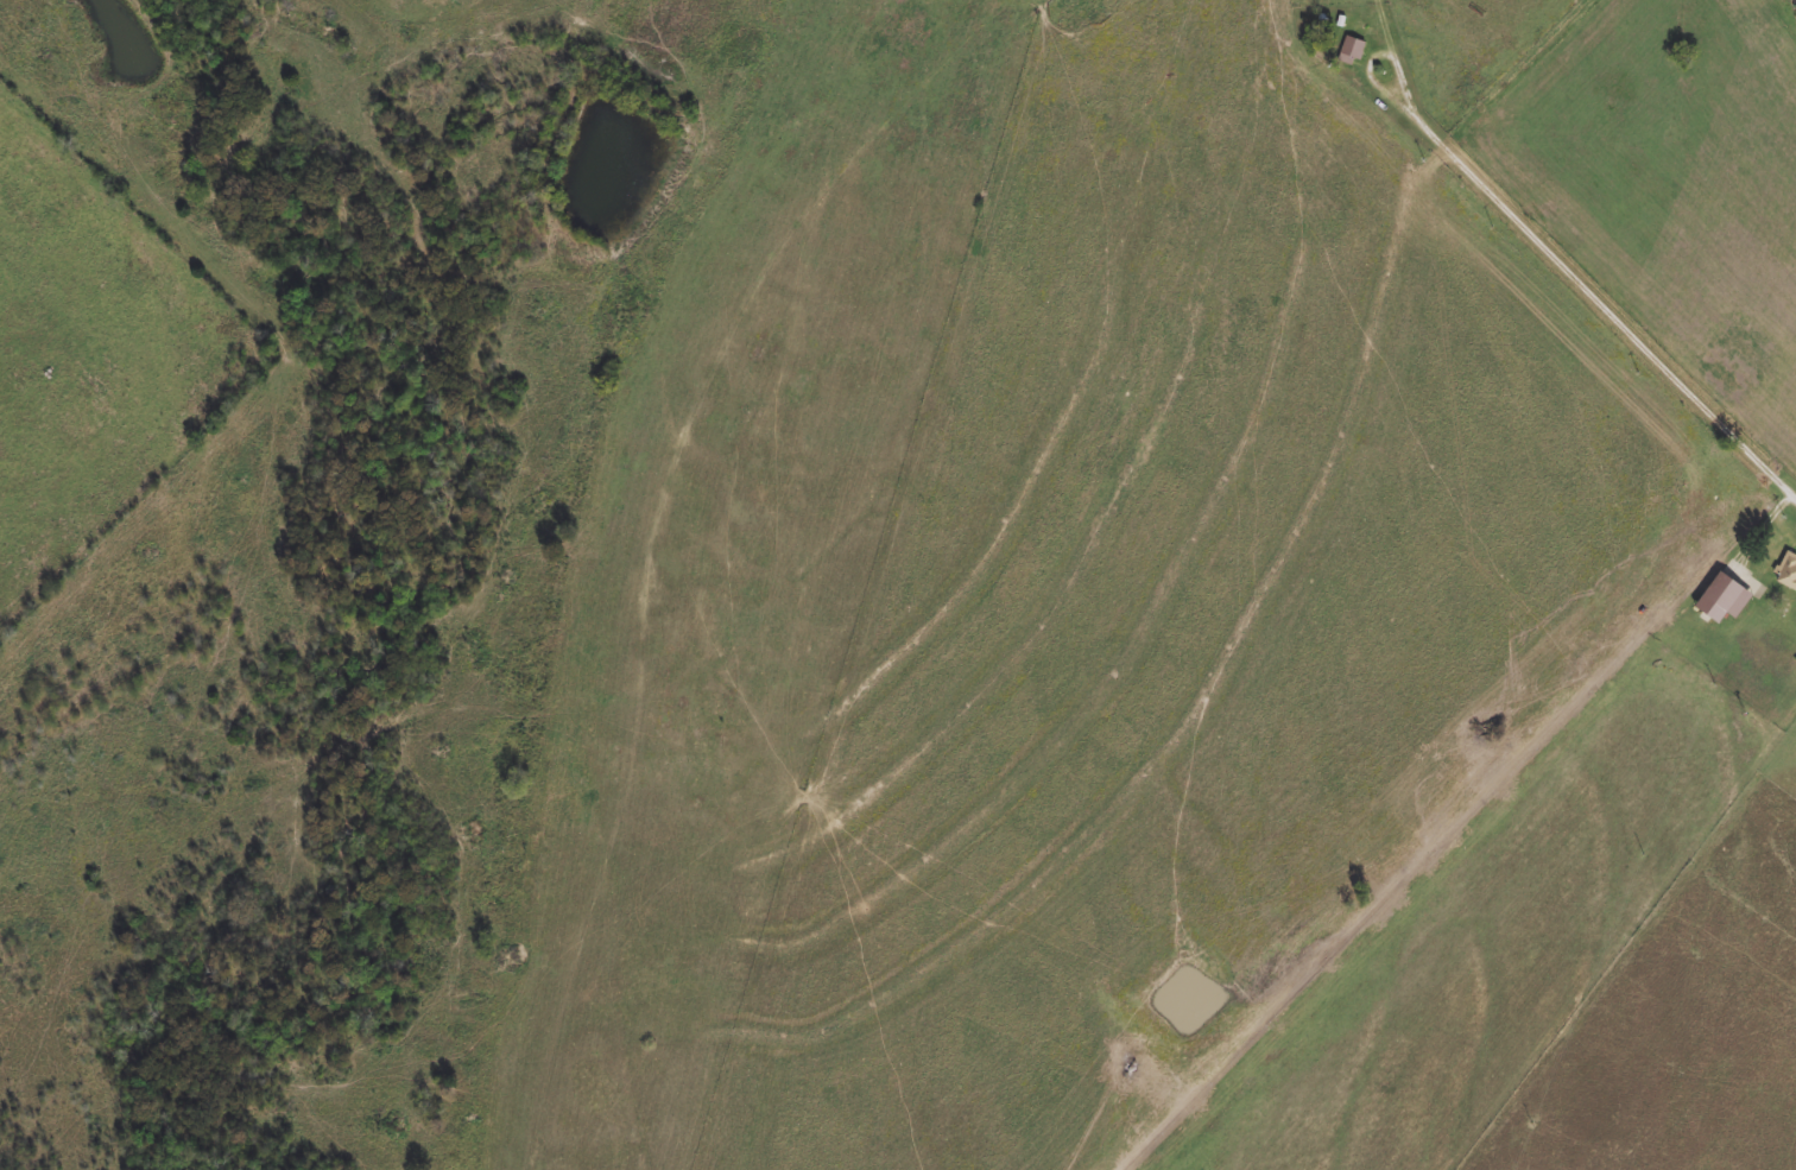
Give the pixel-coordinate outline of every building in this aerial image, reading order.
[(1356,58),(1359,59),(1367,42),(1348,34),(1337,59),(1353,66),(1356,58)] [(1795,588),(1795,556),(1790,550),(1771,572),(1793,592),(1795,588)] [(1714,580),(1735,596),(1752,574),(1731,558),(1714,580)]
